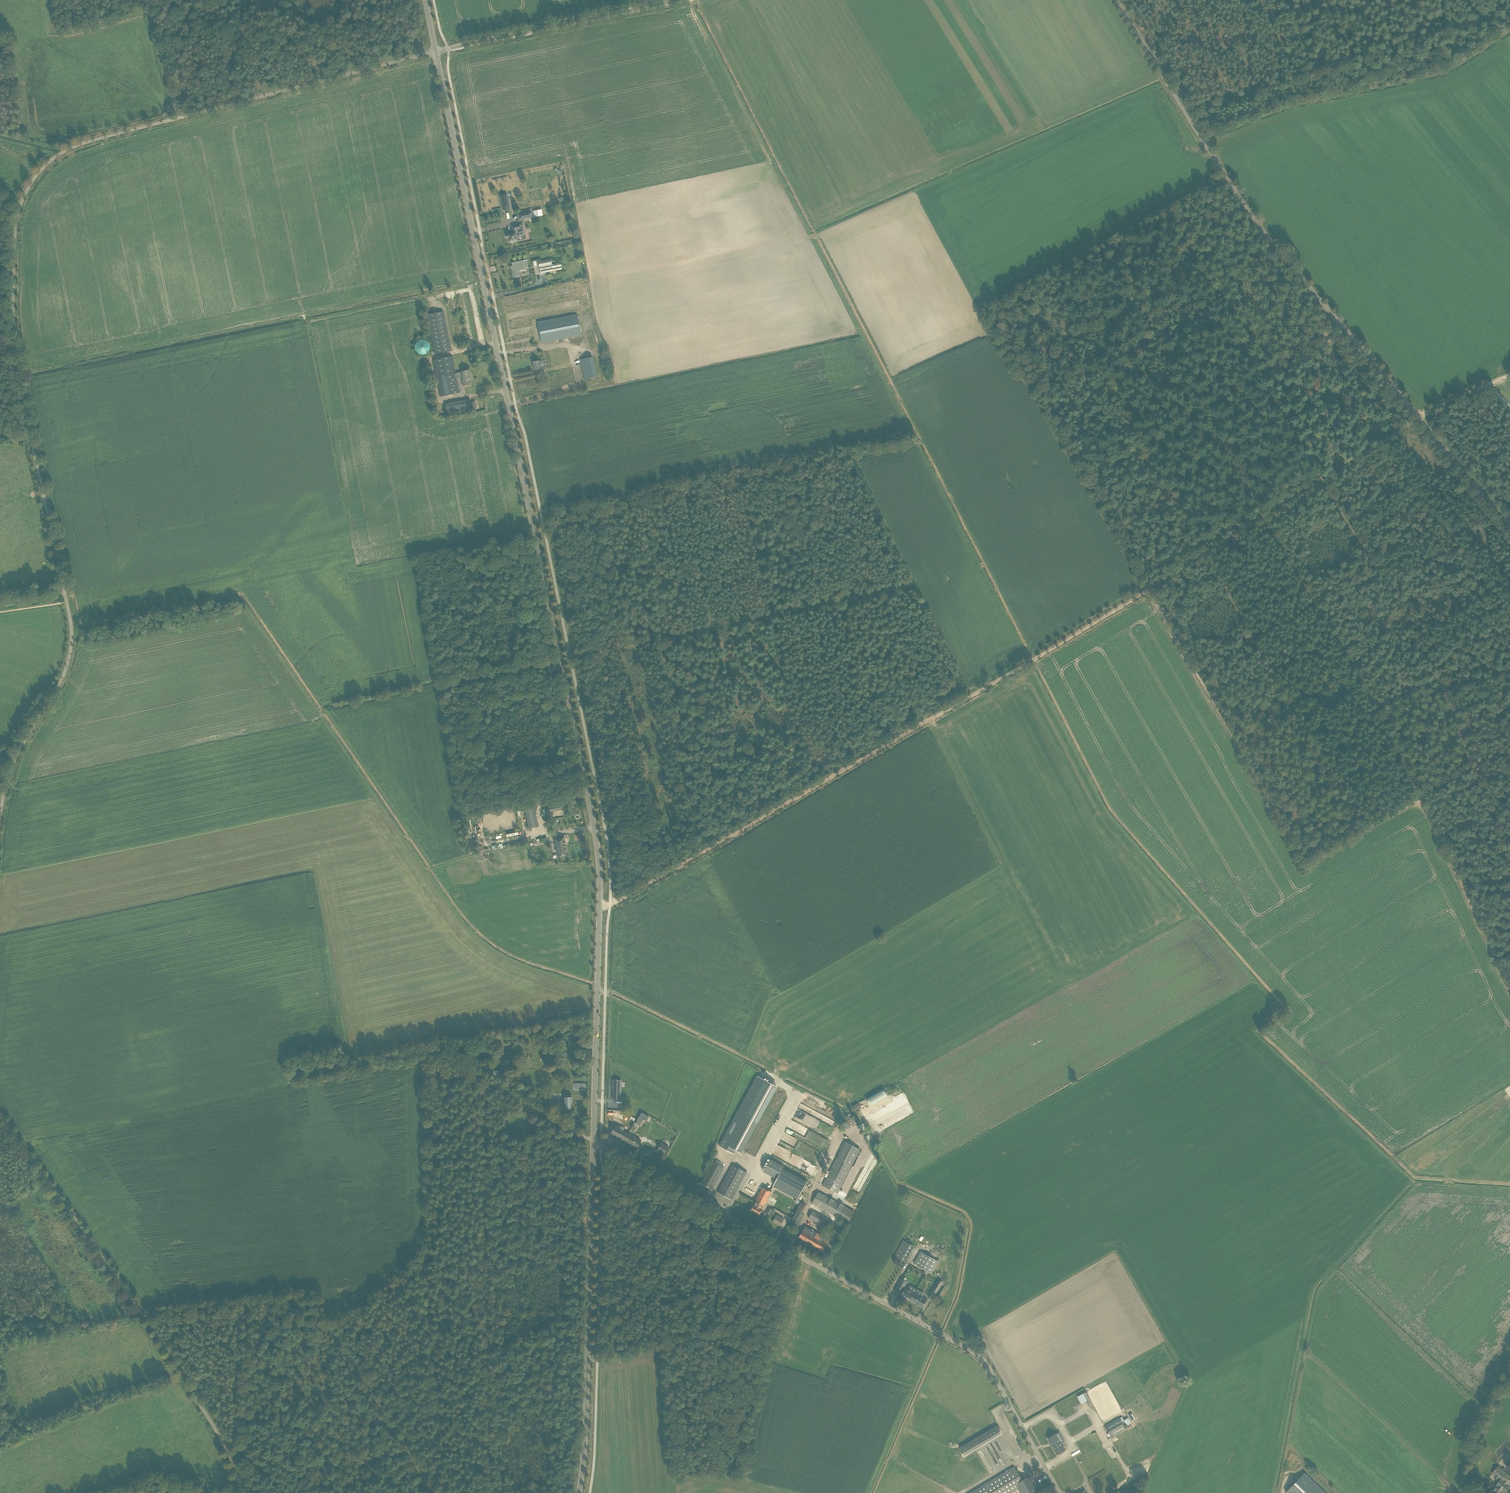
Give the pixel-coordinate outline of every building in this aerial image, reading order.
[(510,209),(507,195),(500,196),(503,211),(510,209)] [(524,235),(523,230),(524,230),(523,225),(520,226),(520,225),(511,226),(512,231),(513,231),(514,233),(506,235),(507,239),(508,239),(509,243),(512,242),(512,243),(520,241),(519,236),(524,235)] [(562,269),(560,263),(551,265),(550,259),(538,262),(539,267),(540,274),(562,269)] [(515,277),(515,278),(517,277),(519,276),(518,271),(524,270),(524,268),(528,267),(526,260),(527,260),(511,263),(512,269),(511,269),(513,278),(515,277)] [(427,315),(435,354),(451,351),(443,311),(427,315)] [(537,322),(541,343),(581,335),(577,314),(537,322)] [(417,342),(416,343),(415,344),(415,346),(414,347),(414,348),(415,350),(416,351),(417,353),(418,354),(419,354),(420,355),(422,355),(423,355),(425,354),(426,354),(428,352),(428,351),(429,350),(429,348),(429,347),(429,345),(429,344),(428,342),(426,341),(425,340),(423,340),(421,340),(420,340),(419,340),(418,341),(417,342)] [(462,372),(459,373),(459,372),(458,372),(458,373),(455,373),(452,356),(447,357),(433,360),(440,396),(454,393),(459,392),(456,378),(462,376),(463,380),(462,381),(463,386),(470,385),(469,380),(471,379),(469,370),(461,372),(462,372)] [(597,377),(593,357),(580,360),(585,385),(598,382),(597,377)] [(470,399),(445,404),(447,417),(472,412),(470,399)] [(561,805),(550,809),(553,816),(564,812),(561,805)] [(524,809),(528,829),(538,827),(534,807),(524,809)] [(566,848),(564,837),(553,839),(557,857),(566,855),(565,848),(566,848)] [(741,1153),(778,1087),(757,1076),(719,1146),(734,1154),(736,1150),(741,1153)] [(621,1080),(612,1080),(612,1088),(613,1088),(613,1095),(619,1095),(619,1088),(621,1088),(621,1080)] [(519,1084),(521,1094),(531,1092),(531,1091),(534,1091),(534,1089),(531,1089),(531,1088),(524,1089),(524,1086),(523,1083),(519,1084)] [(883,1089),(866,1099),(870,1106),(887,1096),(883,1089)] [(570,1109),(570,1102),(571,1102),(571,1097),(564,1097),(564,1102),(559,1102),(557,1102),(554,1102),(554,1100),(549,1100),(549,1111),(554,1111),(554,1109),(559,1109),(559,1110),(562,1110),(562,1109),(570,1109)] [(831,1125),(833,1120),(800,1103),(787,1128),(803,1136),(807,1127),(828,1137),(834,1126),(831,1125)] [(615,1112),(623,1115),(625,1111),(618,1107),(615,1112)] [(648,1116),(641,1112),(639,1116),(646,1120),(648,1116)] [(625,1123),(631,1127),(636,1119),(629,1116),(625,1123)] [(636,1119),(631,1127),(638,1131),(642,1123),(636,1119)] [(610,1133),(624,1141),(628,1133),(623,1130),(624,1128),(616,1123),(610,1133)] [(628,1133),(624,1141),(636,1148),(641,1140),(628,1133)] [(845,1142),(837,1158),(823,1185),(837,1193),(860,1149),(845,1142)] [(656,1150),(664,1154),(668,1147),(661,1143),(656,1150)] [(770,1159),(763,1171),(777,1179),(773,1186),(797,1199),(807,1182),(782,1168),(783,1166),(770,1159)] [(714,1187),(713,1187),(724,1166),(714,1161),(702,1183),(713,1190),(714,1187)] [(717,1192),(732,1200),(747,1172),(732,1164),(717,1192)] [(759,1215),(771,1192),(763,1187),(750,1210),(759,1215)] [(812,1204),(847,1223),(854,1211),(818,1192),(812,1204)] [(800,1203),(795,1214),(789,1225),(797,1229),(804,1214),(802,1213),(806,1206),(800,1203)] [(808,1218),(828,1229),(832,1222),(812,1211),(808,1218)] [(773,1222),(780,1226),(784,1219),(776,1215),(773,1222)] [(826,1243),(828,1240),(824,1238),(824,1239),(822,1237),(823,1236),(817,1233),(814,1231),(805,1226),(798,1238),(822,1251),(827,1244),(826,1243)] [(831,1238),(837,1241),(842,1230),(836,1227),(831,1238)] [(894,1256),(904,1262),(913,1246),(903,1240),(894,1256)] [(914,1263),(932,1273),(938,1261),(921,1251),(914,1263)] [(902,1290),(907,1282),(901,1278),(896,1287),(902,1290)] [(936,1283),(932,1290),(936,1293),(940,1286),(942,1283),(938,1281),(937,1284),(936,1283)] [(916,1294),(917,1293),(906,1287),(901,1295),(922,1307),(927,1300),(916,1294)] [(1105,1426),(1112,1438),(1126,1430),(1120,1418),(1105,1426)] [(997,1426),(960,1448),(963,1454),(1000,1431),(997,1426)] [(1052,1445),(1057,1454),(1065,1450),(1056,1434),(1048,1439),(1050,1443),(1051,1442),(1052,1445)] [(992,1458),(997,1466),(1001,1464),(996,1455),(992,1458)] [(1493,1491),(1491,1490),(1492,1489),(1489,1492),(1501,1492),(1500,1492),(1502,1490),(1504,1492),(1505,1491),(1504,1491),(1508,1486),(1509,1486),(1508,1485),(1509,1483),(1509,1476),(1498,1466),(1492,1473),(1500,1480),(1499,1481),(1500,1482),(1493,1491)] [(1018,1488),(1021,1492),(1038,1492),(1028,1477),(1022,1480),(1014,1467),(970,1492),(1011,1492),(1018,1488)] [(1304,1473),(1285,1492),(1286,1492),(1325,1492),(1304,1473)]
